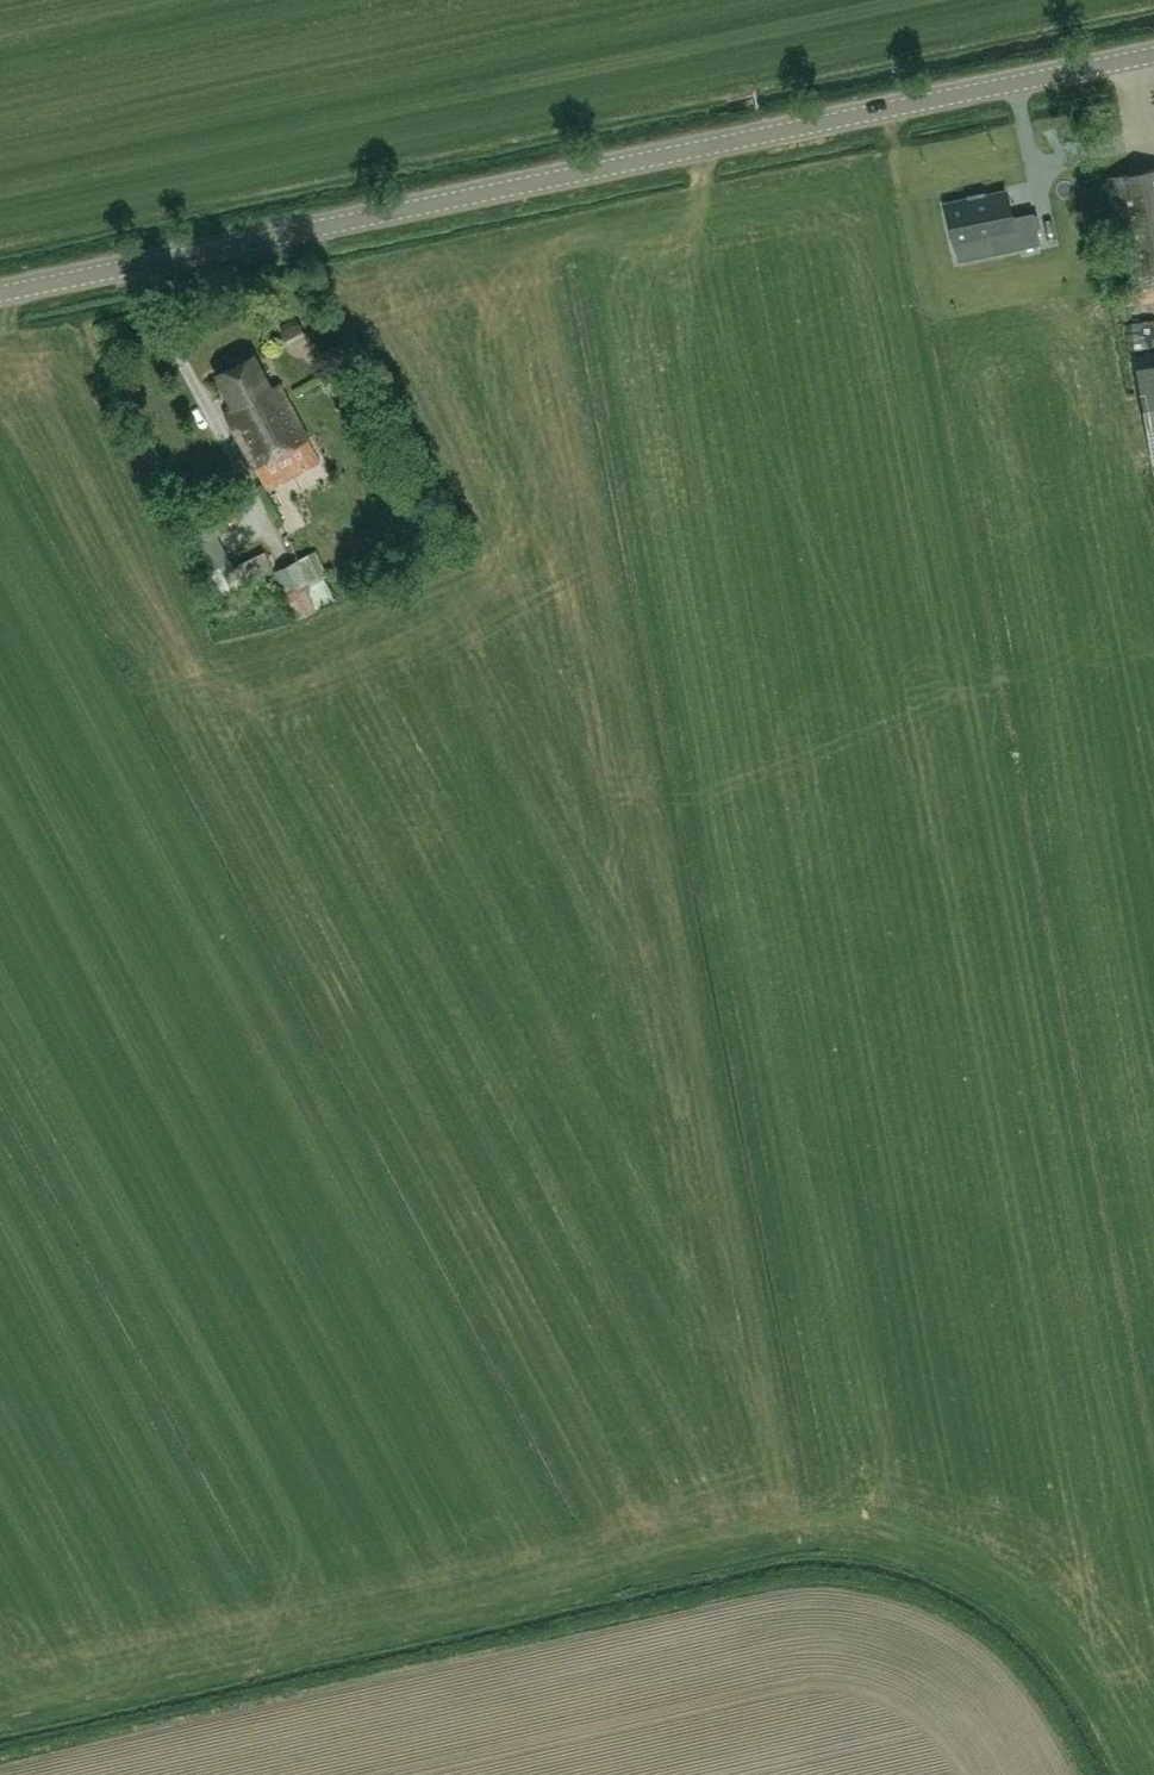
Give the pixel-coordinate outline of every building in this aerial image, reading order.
[(1139,274),(1142,290),(1153,288),(1153,168),(1113,176),(1131,275),(1139,274)] [(991,233),(995,253),(1040,244),(1033,211),(1010,215),(1006,192),(946,205),(953,241),(991,233)] [(289,348),(307,337),(299,321),(281,330),(289,348)] [(217,374),(235,409),(226,413),(253,466),(309,437),(281,383),(272,388),(254,354),(217,374)] [(190,530),(197,543),(223,595),(242,585),(245,591),(277,574),(265,550),(233,566),(210,521),(190,530)] [(308,581),(285,592),(296,617),(335,598),(325,576),(309,584),(308,581)]
